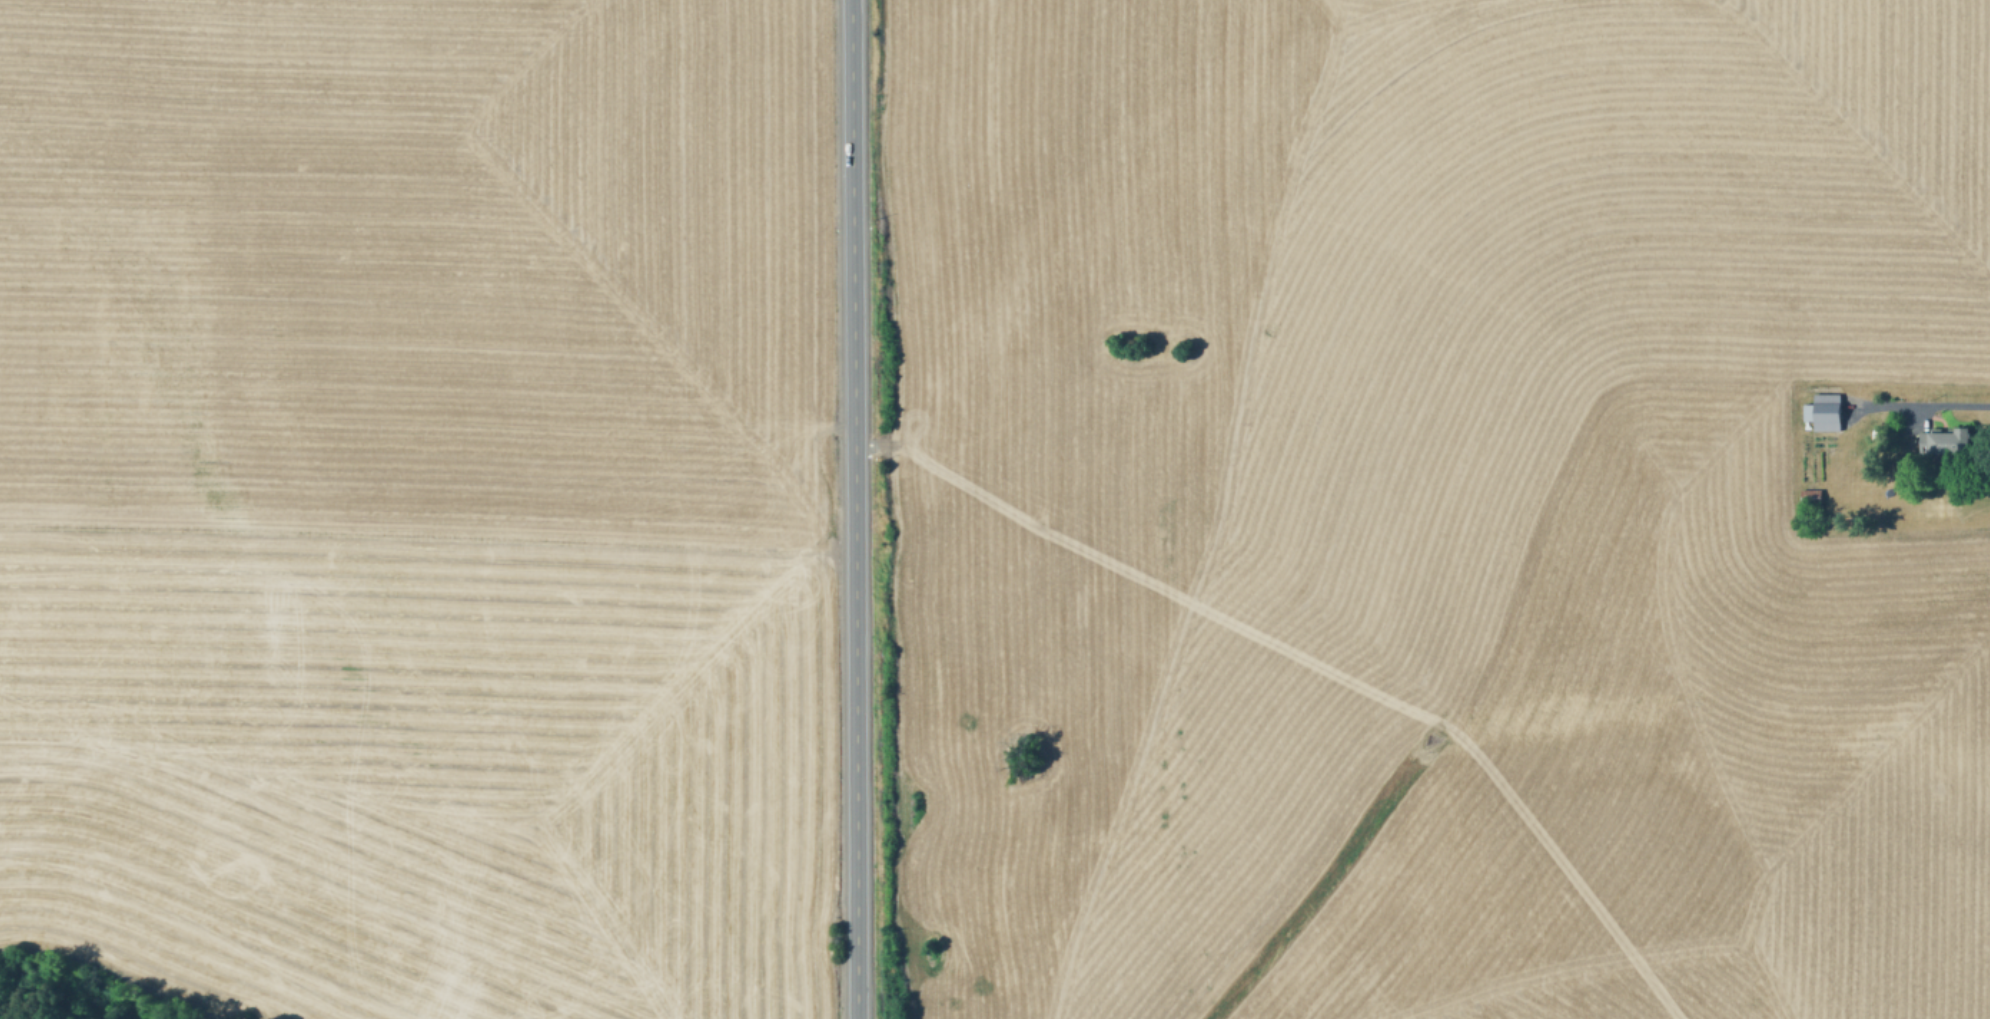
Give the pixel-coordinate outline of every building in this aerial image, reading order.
[(1835,403),(1835,423),(1817,423),(1817,403),(1835,403)] [(1972,427),(1972,459),(1947,459),(1947,455),(1928,455),(1928,451),(1922,451),(1922,430),(1961,430),(1961,427),(1972,427)] [(1821,491),(1821,505),(1803,505),(1803,491),(1821,491)]
